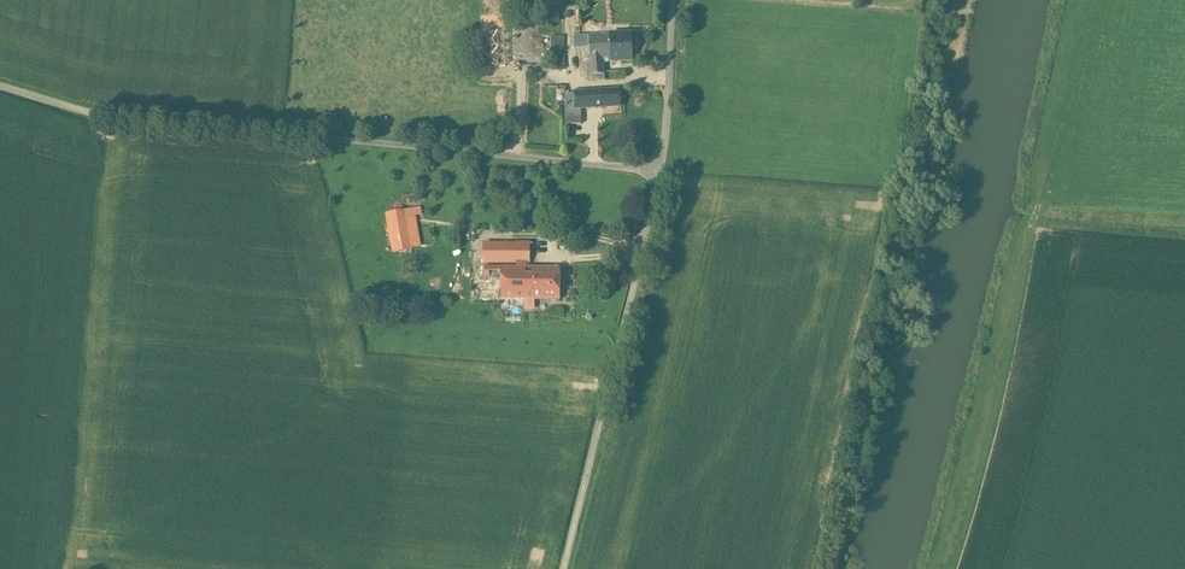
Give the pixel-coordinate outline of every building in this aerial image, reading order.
[(504,33),(482,34),(483,67),(505,67),(504,33)] [(631,33),(610,34),(611,62),(632,61),(631,33)] [(607,34),(589,35),(589,47),(590,60),(590,61),(591,76),(604,75),(603,63),(611,62),(610,34),(607,34)] [(589,35),(575,36),(576,48),(589,47),(589,35)] [(565,36),(552,36),(552,58),(562,58),(562,71),(565,71),(565,37),(565,36)] [(562,58),(552,58),(552,71),(562,71),(562,58)] [(620,91),(575,93),(575,107),(576,109),(581,108),(620,106),(620,91)] [(575,107),(575,94),(565,94),(565,107),(575,107)] [(575,107),(565,107),(566,125),(581,125),(581,108),(576,109),(575,107)] [(406,212),(387,215),(393,253),(412,250),(408,223),(406,212)] [(415,222),(408,223),(412,250),(420,249),(415,222)] [(516,245),(485,245),(485,263),(516,263),(516,245)] [(529,245),(516,245),(516,263),(529,264),(529,245)] [(501,269),(485,268),(485,279),(501,279),(501,269)] [(534,269),(501,269),(501,279),(501,301),(524,300),(533,300),(534,269)] [(560,269),(534,269),(533,300),(534,300),(559,300),(560,269)]
